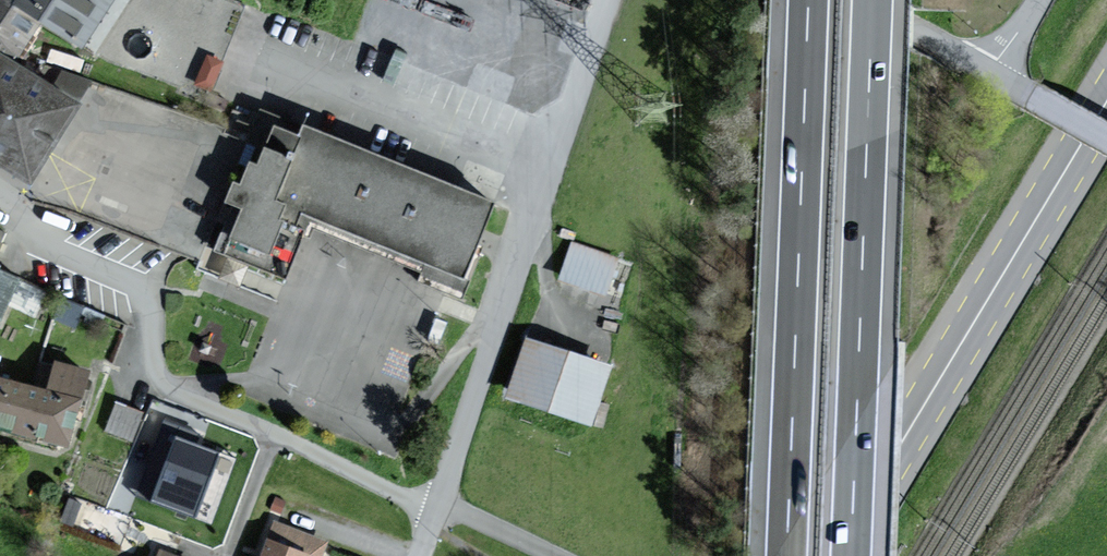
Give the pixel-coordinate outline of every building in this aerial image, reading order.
[(15,59),(36,25),(76,49),(106,0),(0,0),(0,50),(15,59)] [(0,62),(0,159),(27,175),(70,103),(0,62)] [(259,115),(210,247),(291,279),(311,226),(470,283),(498,204),(259,115)] [(614,259),(572,245),(561,278),(603,293),(614,259)] [(610,370),(528,342),(510,395),(592,423),(610,370)] [(0,383),(0,427),(6,429),(59,444),(74,392),(80,373),(54,366),(46,396),(0,383)] [(104,426),(132,433),(140,404),(111,396),(104,426)] [(219,444),(163,424),(137,498),(193,518),(219,444)] [(66,497),(61,519),(96,526),(100,505),(66,497)] [(273,527),(262,555),(316,555),(320,544),(273,527)]
